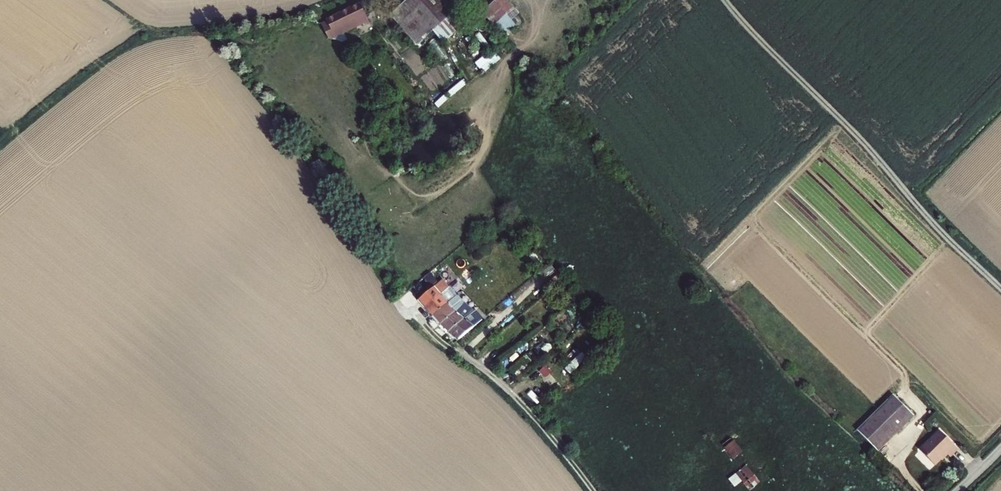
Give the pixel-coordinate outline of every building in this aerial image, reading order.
[(411,16),(429,35),(453,13),(441,0),(409,0),(402,6),(411,16)] [(483,10),(505,36),(523,21),(506,0),(495,0),(483,10)] [(334,35),(333,33),(338,30),(341,36),(365,25),(367,26),(371,25),(361,4),(327,20),(328,23),(322,26),(328,38),(334,35)] [(461,308),(455,313),(440,295),(447,290),(442,283),(418,301),(452,343),(469,330),(462,321),(468,317),(461,308)] [(527,356),(510,369),(516,376),(533,363),(527,356)] [(542,369),(539,374),(543,376),(538,386),(550,393),(559,377),(542,369)] [(892,400),(855,434),(876,456),(912,422),(892,400)] [(951,464),(959,455),(941,435),(920,455),(935,471),(947,460),(951,464)] [(731,438),(721,446),(733,461),(743,452),(731,438)] [(760,484),(747,466),(727,480),(734,489),(742,483),(747,490),(750,490),(760,484)]
